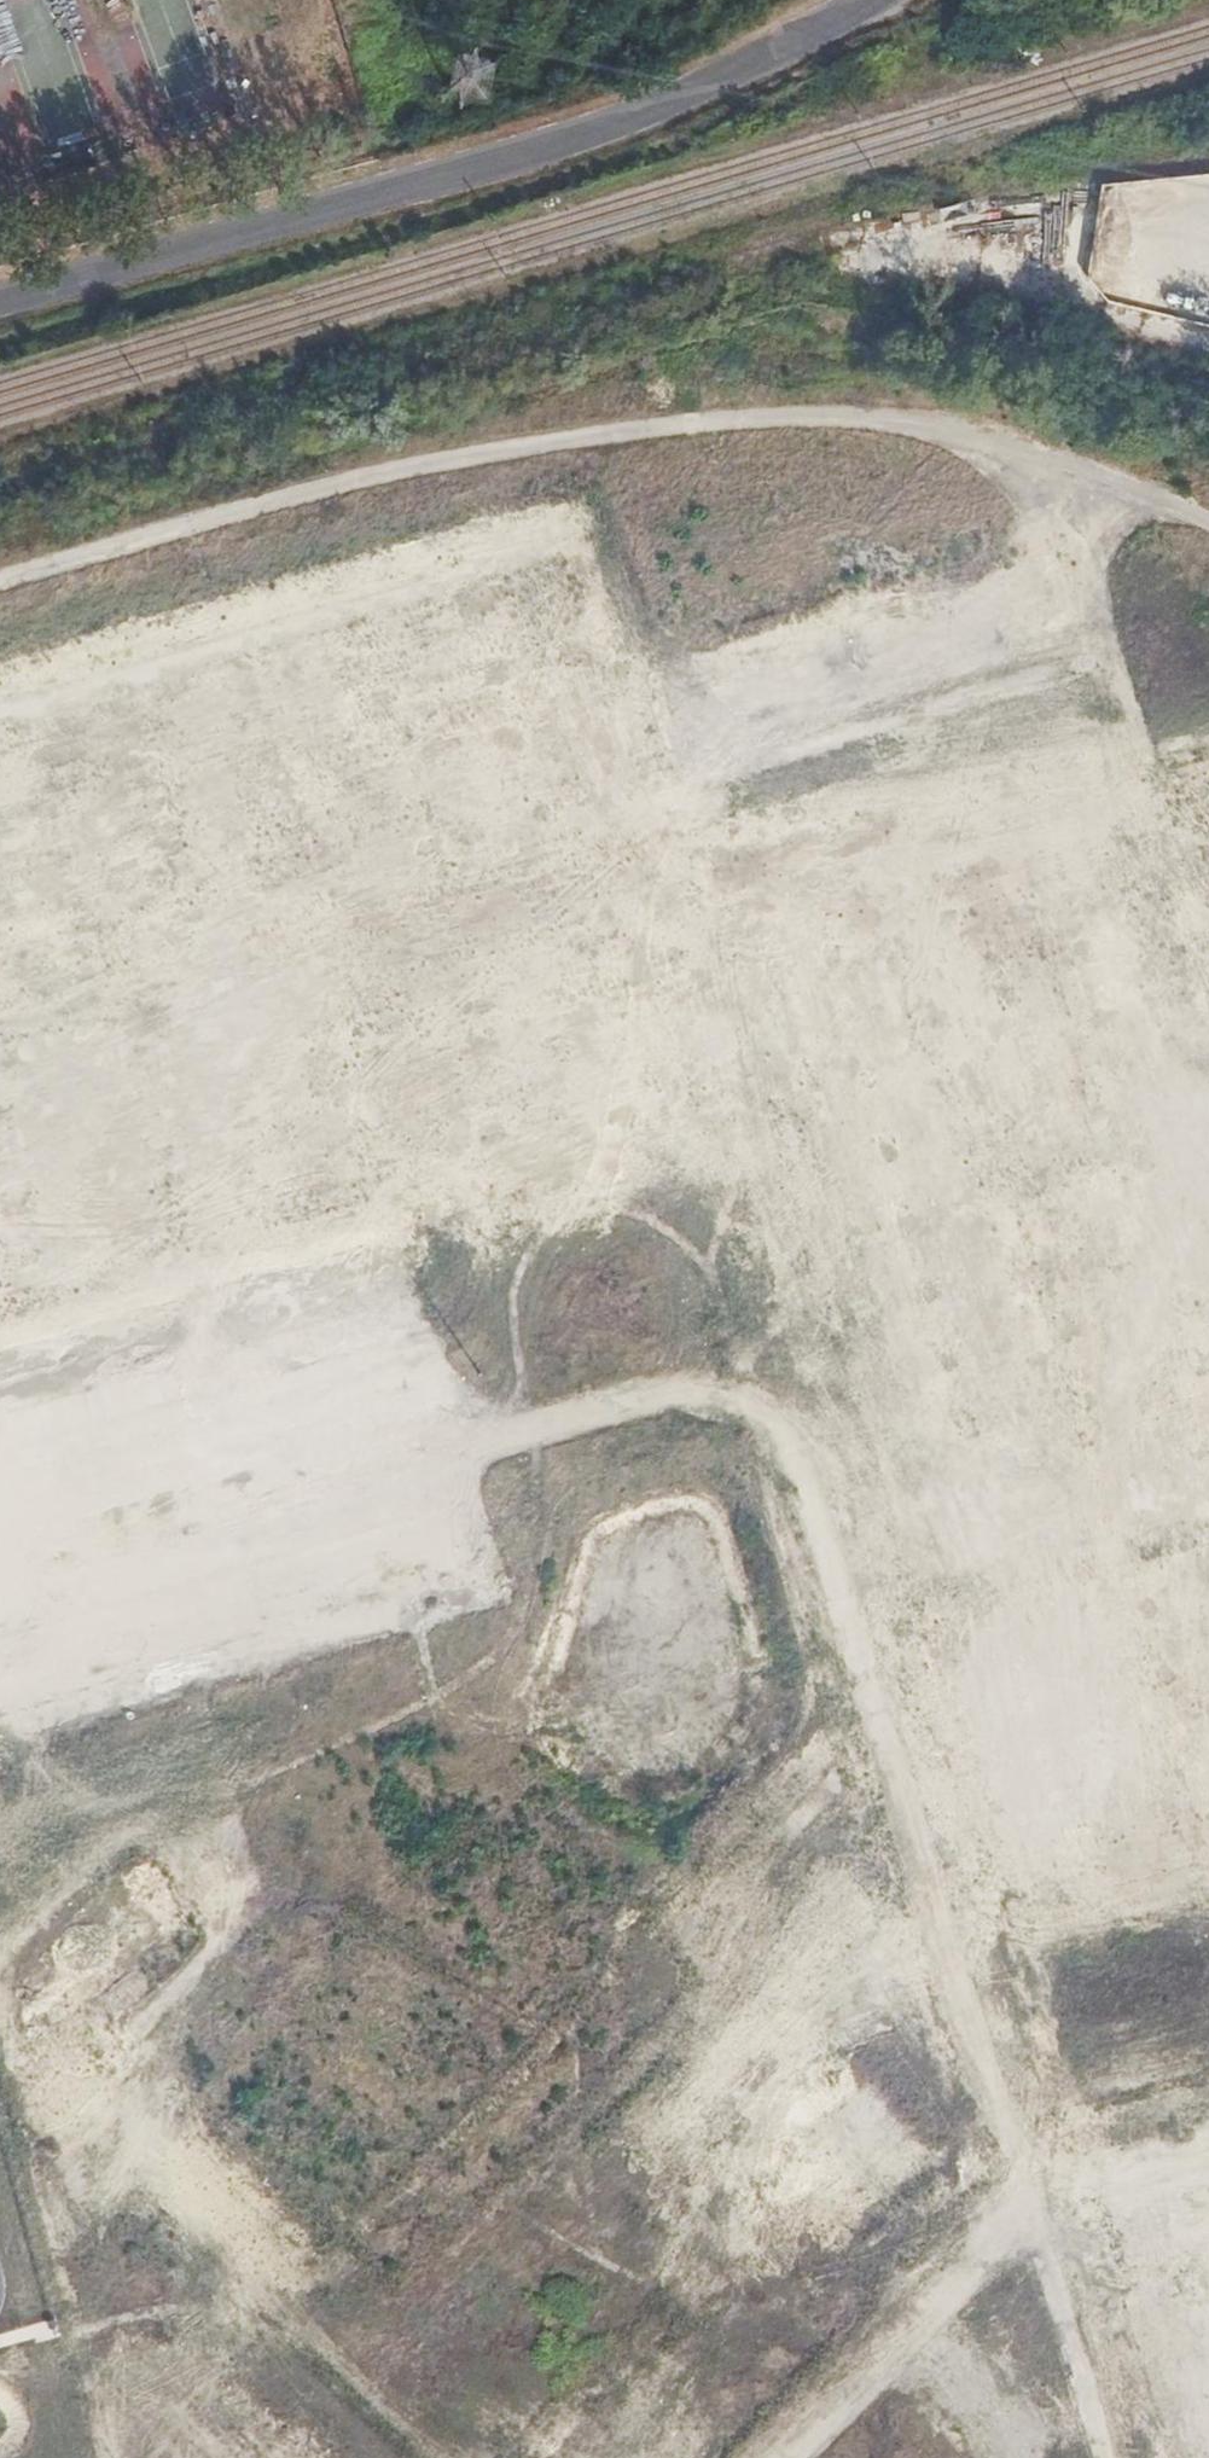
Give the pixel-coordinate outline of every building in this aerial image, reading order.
[(13,95),(37,169),(123,140),(99,66),(13,95)]
